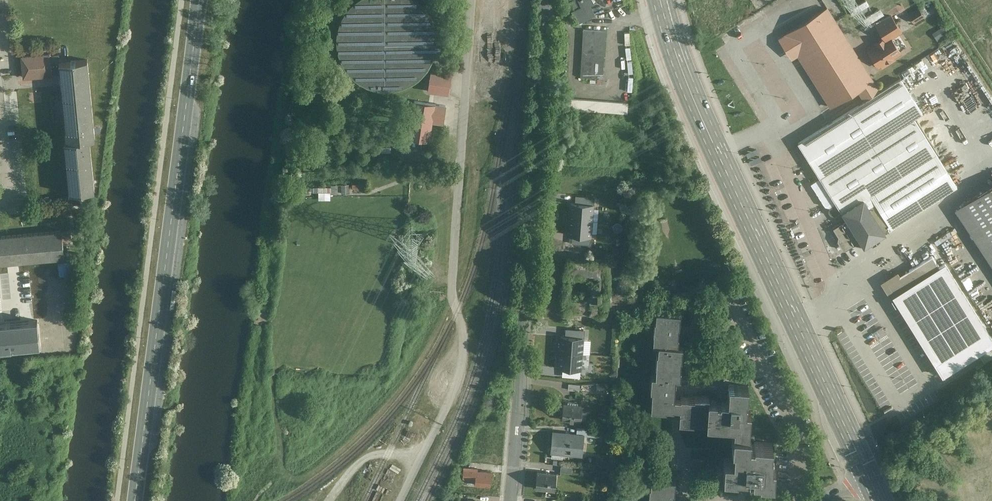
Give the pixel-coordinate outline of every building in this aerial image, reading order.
[(352,76),(362,84),(377,90),(391,91),(403,88),(413,84),(421,78),(428,70),(433,62),(436,55),(442,56),(444,43),(438,42),(437,35),(435,24),(430,15),(424,6),(416,0),(359,0),(351,6),(345,15),(341,23),(338,34),(337,44),(340,56),(344,66),(352,76)] [(591,0),(574,0),(570,2),(574,10),(570,11),(576,24),(594,16),(589,5),(593,4),(591,0)] [(866,24),(884,14),(880,7),(862,17),(866,24)] [(909,14),(915,24),(925,18),(920,9),(909,14)] [(793,60),(797,57),(832,110),(858,94),(865,102),(882,90),(830,10),(780,39),(793,60)] [(891,15),(876,25),(881,33),(896,23),(891,15)] [(896,23),(881,33),(884,38),(889,34),(891,38),(901,31),(896,23)] [(603,79),(605,31),(581,30),(579,78),(603,79)] [(876,46),(868,51),(874,61),(877,59),(881,65),(882,67),(895,59),(893,57),(901,52),(891,38),(889,34),(884,38),(875,44),(876,46)] [(51,55),(20,57),(22,77),(60,74),(66,145),(63,146),(67,197),(95,194),(90,140),(96,140),(88,60),(60,62),(59,54),(51,55)] [(905,75),(925,63),(922,58),(902,70),(905,75)] [(430,72),(427,90),(449,94),(451,75),(430,72)] [(902,80),(798,145),(845,221),(830,230),(845,254),(856,248),(865,250),(887,236),(888,231),(886,228),(955,186),(914,120),(923,114),(902,80)] [(414,100),(408,137),(423,140),(421,149),(426,149),(428,140),(429,141),(432,121),(443,123),(446,105),(414,100)] [(353,183),(343,183),(343,191),(353,191),(353,183)] [(321,185),(321,197),(334,197),(334,185),(321,185)] [(959,211),(991,260),(991,189),(959,211)] [(576,195),(575,203),(587,204),(587,201),(587,196),(576,195)] [(571,203),(570,219),(592,220),(593,204),(587,204),(575,203),(571,203)] [(570,219),(569,235),(573,235),(584,236),(591,236),(592,220),(570,219)] [(0,236),(0,263),(65,256),(62,229),(0,236)] [(573,235),(572,243),(584,244),(584,238),(584,236),(573,235)] [(567,257),(563,307),(568,307),(567,315),(582,316),(582,309),(603,310),(607,260),(588,258),(589,251),(572,250),(571,257),(567,257)] [(933,255),(884,285),(898,307),(936,368),(943,378),(980,355),(984,363),(991,358),(991,336),(946,262),(939,266),(933,255)] [(59,264),(61,275),(78,272),(76,261),(59,264)] [(679,420),(734,423),(732,441),(735,441),(734,453),(724,453),(722,473),(737,474),(737,471),(747,471),(747,467),(753,467),(753,474),(761,474),(761,479),(774,479),(775,459),(773,459),(774,447),(772,446),(773,437),(755,436),(755,437),(749,437),(749,425),(751,409),(746,409),(748,383),(729,383),(727,398),(708,398),(708,394),(695,393),(695,396),(673,395),(674,372),(680,372),(681,343),(677,343),(679,312),(656,310),(653,341),(658,342),(656,372),(651,372),(650,405),(680,405),(679,420)] [(12,349),(12,348),(41,345),(38,319),(0,323),(0,350),(12,349)] [(561,336),(560,352),(582,353),(583,337),(565,336),(561,336)] [(560,352),(559,367),(563,368),(581,369),(582,353),(560,352)] [(583,403),(564,401),(563,419),(582,420),(583,403)] [(579,425),(578,433),(586,434),(598,435),(599,426),(579,425)] [(578,433),(554,431),(552,452),(585,455),(586,434),(578,433)] [(492,470),(478,470),(478,467),(465,466),(464,478),(477,479),(477,485),(491,486),(492,470)] [(557,473),(538,472),(537,488),(557,489),(557,473)] [(674,480),(651,479),(649,500),(672,500),(674,480)]
